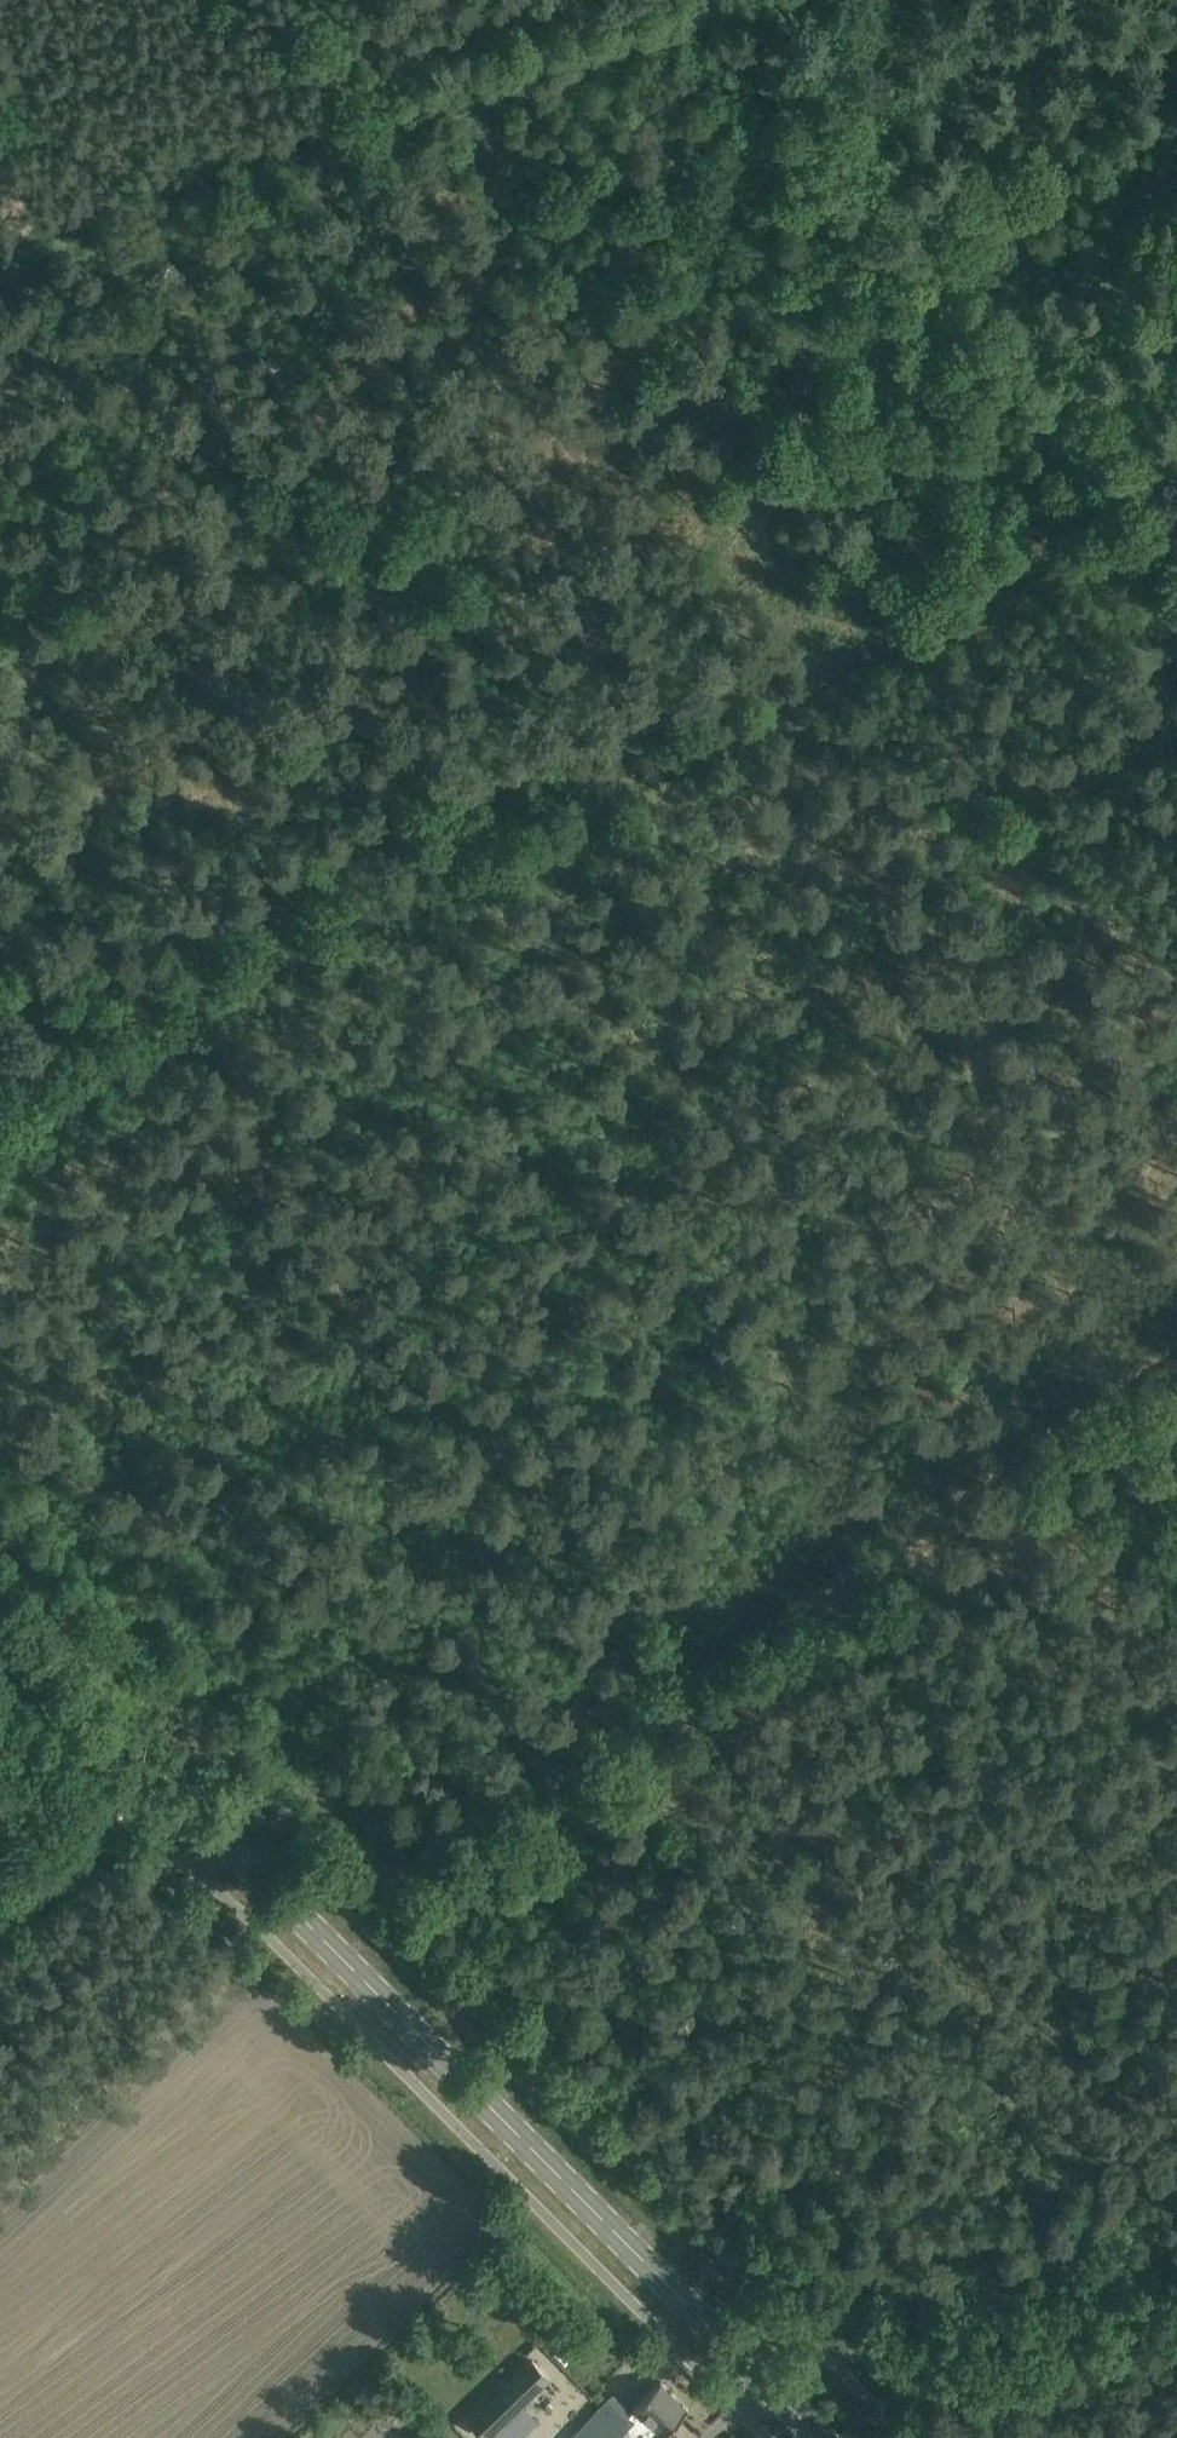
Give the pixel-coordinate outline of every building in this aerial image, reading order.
[(470,2421),(486,2437),(488,2437),(550,2378),(533,2361),(470,2421)] [(663,2433),(687,2408),(661,2382),(631,2414),(614,2397),(573,2437),(615,2437),(626,2427),(637,2437),(668,2437),(663,2433)]
